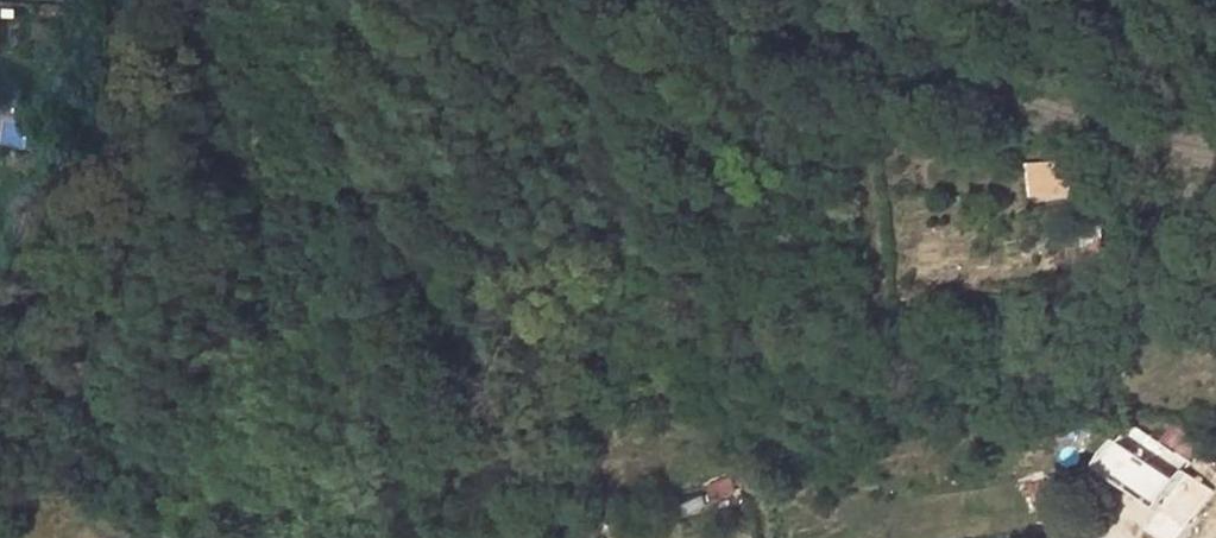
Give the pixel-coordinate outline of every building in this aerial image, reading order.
[(15,87),(15,66),(0,66),(0,88),(15,87)] [(25,145),(27,121),(0,118),(0,143),(25,145)] [(1030,164),(1033,199),(1076,196),(1073,160),(1030,164)] [(1178,483),(1121,449),(1103,478),(1162,510),(1178,483)] [(727,476),(709,488),(720,503),(738,491),(727,476)]
